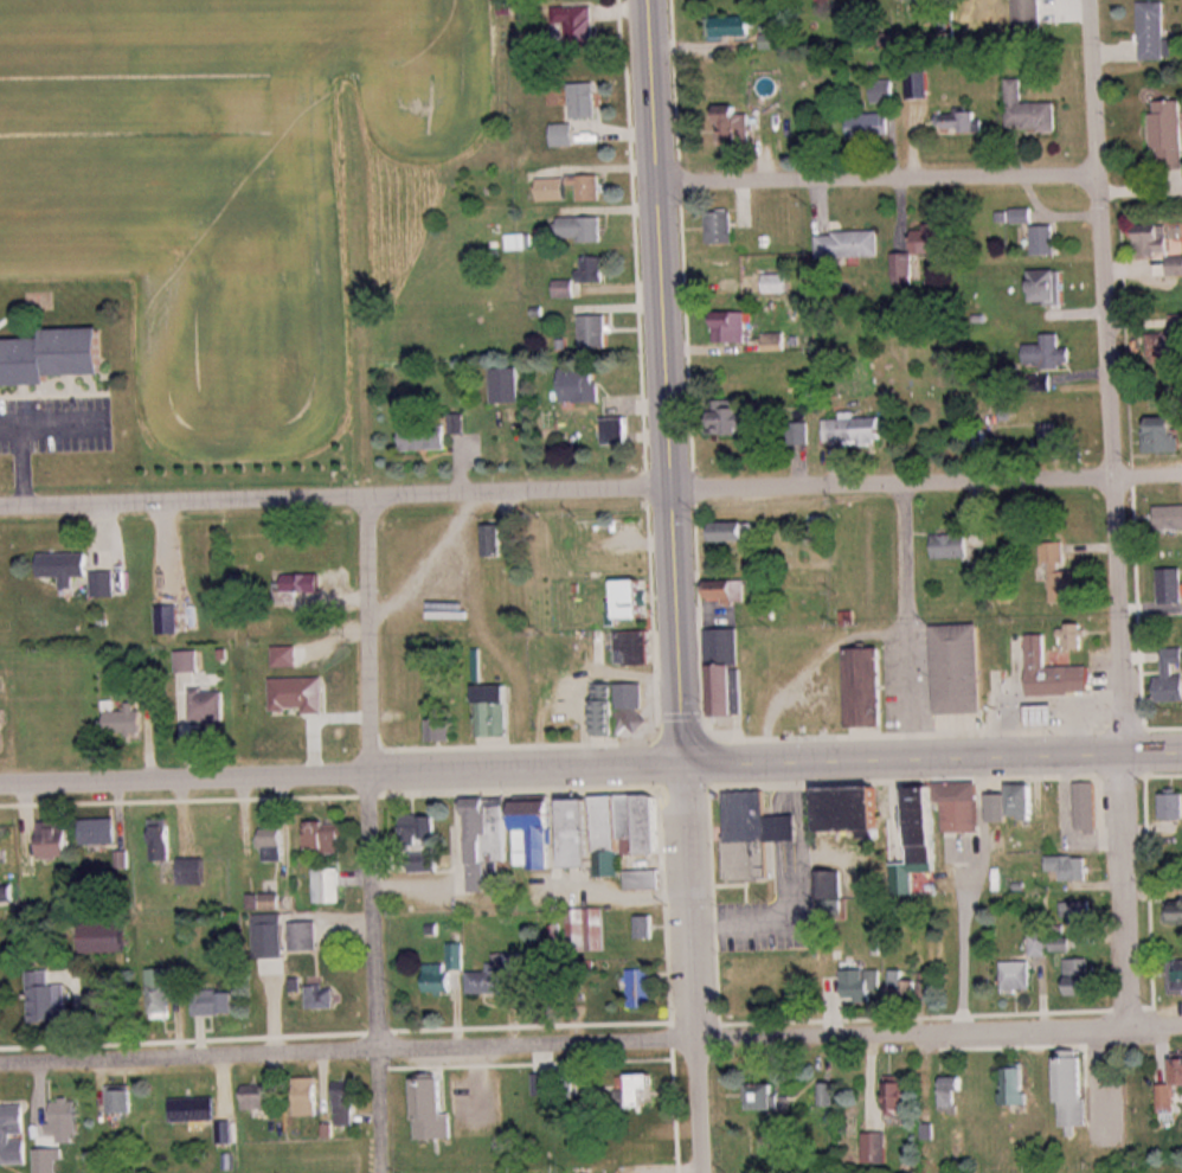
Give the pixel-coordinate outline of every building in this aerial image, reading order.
[(1020,34),(1046,33),(1046,0),(1019,0),(1020,34)] [(1144,3),(1144,63),(1174,63),(1174,41),(1169,41),(1169,3),(1144,3)] [(555,8),(555,37),(568,36),(568,52),(595,52),(595,8),(555,8)] [(752,41),(752,19),(709,19),(709,41),(752,41)] [(776,49),(785,49),(785,37),(777,37),(776,49)] [(931,74),(911,74),(911,100),(931,100),(931,74)] [(852,140),(898,139),(897,81),(876,82),(876,114),(851,114),(852,140)] [(1059,105),(1025,105),(1025,81),(1010,81),(1010,133),(1060,132),(1059,105)] [(598,119),(598,84),(573,84),(573,119),(598,119)] [(1157,104),(1158,171),(1181,170),(1181,103),(1157,104)] [(743,107),(721,107),(721,143),(751,143),(751,114),(743,114),(743,107)] [(980,133),(980,113),(946,113),(946,133),(980,133)] [(555,126),(555,146),(576,146),(576,126),(555,126)] [(603,201),(603,176),(572,176),(572,187),(580,187),(580,201),(603,201)] [(734,236),(734,210),(710,210),(710,236),(734,236)] [(603,218),(561,218),(561,242),(603,242),(603,218)] [(918,255),(933,255),(933,265),(950,265),(950,226),(918,226),(918,255)] [(1171,254),(1171,226),(1139,226),(1139,254),(1171,254)] [(1035,255),(1057,255),(1057,227),(1035,227),(1035,255)] [(882,259),(882,232),(820,233),(820,259),(882,259)] [(894,254),(894,285),(914,285),(914,254),(894,254)] [(604,281),(604,256),(583,256),(583,281),(604,281)] [(1171,258),(1171,276),(1181,276),(1181,258),(1171,258)] [(1033,270),(1033,305),(1064,305),(1064,270),(1033,270)] [(766,276),(766,292),(788,292),(788,276),(766,276)] [(716,311),(716,343),(746,343),(746,311),(716,311)] [(582,348),(608,348),(608,315),(582,315),(582,348)] [(1150,365),(1181,364),(1181,316),(1174,316),(1175,334),(1149,335),(1150,365)] [(54,383),(54,375),(110,374),(109,328),(49,329),(49,338),(0,339),(0,385),(54,383)] [(1033,368),(1073,368),(1073,349),(1061,349),(1061,335),(1032,335),(1033,368)] [(521,403),(521,369),(494,369),(494,403),(521,403)] [(600,404),(600,369),(564,369),(564,404),(600,404)] [(762,408),(715,408),(715,433),(762,433),(762,408)] [(463,433),(464,416),(452,416),(452,433),(463,433)] [(605,418),(605,445),(631,445),(631,417),(605,418)] [(885,418),(826,419),(827,444),(885,444),(885,418)] [(1181,453),(1181,418),(1151,418),(1151,453),(1181,453)] [(403,425),(403,451),(448,451),(448,425),(403,425)] [(1077,428),(1043,428),(1043,451),(1077,451),(1077,428)] [(1157,507),(1157,531),(1181,531),(1181,507),(1157,507)] [(823,516),(811,516),(811,533),(823,533),(823,516)] [(756,522),(712,522),(712,541),(756,541),(756,522)] [(503,525),(485,525),(485,558),(503,558),(503,525)] [(970,535),(932,535),(932,559),(970,559),(970,535)] [(1052,603),(1078,603),(1078,572),(1065,572),(1064,543),(1042,543),(1043,565),(1052,565),(1052,603)] [(84,578),(84,553),(39,553),(39,578),(84,578)] [(1160,569),(1160,605),(1181,605),(1181,569),(1160,569)] [(94,598),(118,597),(117,572),(94,573),(94,598)] [(286,592),(312,592),(312,574),(286,574),(286,592)] [(622,580),(622,619),(649,619),(649,580),(622,580)] [(711,581),(711,602),(747,602),(747,581),(711,581)] [(181,606),(158,606),(158,635),(181,635),(181,606)] [(984,625),(936,626),(938,714),(986,713),(984,625)] [(1062,650),(1086,650),(1086,625),(1062,625),(1062,650)] [(709,630),(711,716),(744,716),(742,629),(709,630)] [(618,632),(618,666),(652,666),(652,632),(618,632)] [(1072,690),(1072,693),(1029,694),(1028,634),(1047,634),(1048,666),(1091,666),(1092,690),(1072,690)] [(850,727),(885,727),(885,649),(849,649),(850,727)] [(1165,649),(1165,678),(1158,678),(1158,703),(1181,703),(1181,649),(1165,649)] [(201,673),(201,652),(178,652),(178,673),(201,673)] [(272,679),(272,713),(326,713),(326,679),(272,679)] [(647,733),(646,684),(599,685),(600,734),(647,733)] [(477,687),(477,738),(509,738),(509,687),(477,687)] [(191,721),(225,721),(225,690),(191,690),(191,721)] [(1032,725),(1060,725),(1059,704),(1032,705),(1032,725)] [(108,736),(145,736),(145,712),(108,712),(108,736)] [(428,722),(428,742),(446,742),(446,722),(428,722)] [(979,783),(942,783),(942,834),(979,834),(979,783)] [(1097,783),(1078,783),(1078,834),(1097,834),(1097,783)] [(991,822),(1036,822),(1036,785),(1012,785),(1012,795),(991,795),(991,822)] [(826,833),(859,832),(859,837),(883,837),(883,788),(825,789),(826,833)] [(937,788),(908,788),(909,868),(938,868),(937,788)] [(728,881),(772,881),(772,841),(798,841),(798,818),(769,818),(769,791),(728,792),(728,881)] [(1163,794),(1163,820),(1181,820),(1181,794),(1163,794)] [(571,798),(574,869),(599,868),(600,878),(625,878),(625,855),(664,853),(662,796),(571,798)] [(470,800),(472,893),(498,892),(498,878),(496,878),(496,865),(511,865),(510,799),(470,800)] [(557,802),(519,802),(519,870),(557,870),(557,802)] [(405,873),(439,872),(438,816),(405,816),(405,873)] [(84,845),(118,845),(118,819),(84,819),(84,845)] [(152,861),(171,861),(171,820),(152,820),(152,861)] [(45,858),(75,858),(75,822),(45,822),(45,858)] [(347,822),(310,824),(311,853),(348,851),(347,822)] [(263,863),(285,863),(285,829),(263,829),(263,863)] [(1088,881),(1088,857),(1048,857),(1048,881),(1088,881)] [(181,860),(181,881),(205,881),(205,860),(181,860)] [(315,904),(341,904),(341,870),(315,870),(315,904)] [(628,891),(662,891),(662,871),(628,871),(628,891)] [(817,873),(817,900),(842,900),(842,873),(817,873)] [(280,909),(279,897),(264,898),(265,910),(280,909)] [(1094,923),(1094,902),(1064,902),(1064,923),(1094,923)] [(570,910),(571,953),(606,952),(606,910),(570,910)] [(637,918),(637,940),(654,940),(654,918),(637,918)] [(318,952),(318,923),(291,923),(291,952),(318,952)] [(127,924),(84,924),(84,954),(127,954),(127,924)] [(1062,952),(1071,951),(1070,939),(1061,941),(1062,952)] [(426,993),(453,993),(453,971),(464,971),(464,945),(449,945),(449,966),(426,966),(426,993)] [(503,995),(502,973),(521,973),(521,955),(492,955),(492,974),(469,974),(469,995),(503,995)] [(1172,959),(1172,993),(1181,993),(1181,960),(1172,959)] [(1100,996),(1100,977),(1089,977),(1089,960),(1067,960),(1067,996),(1100,996)] [(1032,963),(1004,963),(1004,992),(1032,992),(1032,963)] [(147,970),(147,1016),(171,1016),(171,987),(180,987),(180,970),(147,970)] [(631,970),(631,1009),(654,1009),(654,970),(631,970)] [(29,972),(30,1025),(69,1023),(68,984),(52,985),(52,971),(29,972)] [(881,972),(844,972),(844,1001),(881,1001),(881,972)] [(907,981),(907,973),(890,972),(889,1001),(932,1003),(933,982),(907,981)] [(333,1008),(333,990),(322,990),(322,1008),(333,1008)] [(194,1016),(236,1016),(236,991),(194,991),(194,1016)] [(1063,1137),(1076,1137),(1075,1127),(1091,1127),(1088,1051),(1060,1052),(1063,1137)] [(1030,1069),(1006,1069),(1006,1106),(1030,1106),(1030,1069)] [(534,1096),(552,1096),(552,1074),(534,1074),(534,1096)] [(660,1106),(659,1075),(634,1076),(635,1093),(623,1093),(623,1108),(660,1106)] [(890,1112),(913,1112),(913,1078),(890,1078),(890,1112)] [(959,1116),(959,1093),(967,1093),(967,1078),(942,1078),(942,1116),(959,1116)] [(317,1079),(296,1079),(296,1116),(317,1116),(317,1079)] [(452,1140),(452,1116),(445,1116),(445,1079),(416,1079),(416,1140),(452,1140)] [(354,1083),(335,1083),(335,1127),(353,1127),(354,1083)] [(755,1085),(755,1110),(794,1110),(793,1096),(782,1096),(782,1085),(755,1085)] [(837,1106),(837,1085),(823,1085),(823,1106),(837,1106)] [(133,1086),(108,1086),(108,1114),(133,1114),(133,1086)] [(270,1086),(245,1086),(245,1111),(270,1111),(270,1086)] [(1177,1115),(1177,1086),(1160,1086),(1160,1115),(1177,1115)] [(172,1100),(172,1122),(216,1122),(216,1100),(172,1100)] [(81,1127),(81,1103),(53,1103),(53,1127),(81,1127)] [(0,1106),(0,1136),(1,1136),(2,1165),(28,1165),(27,1106),(0,1106)] [(867,1166),(888,1166),(888,1134),(867,1134),(867,1166)]
